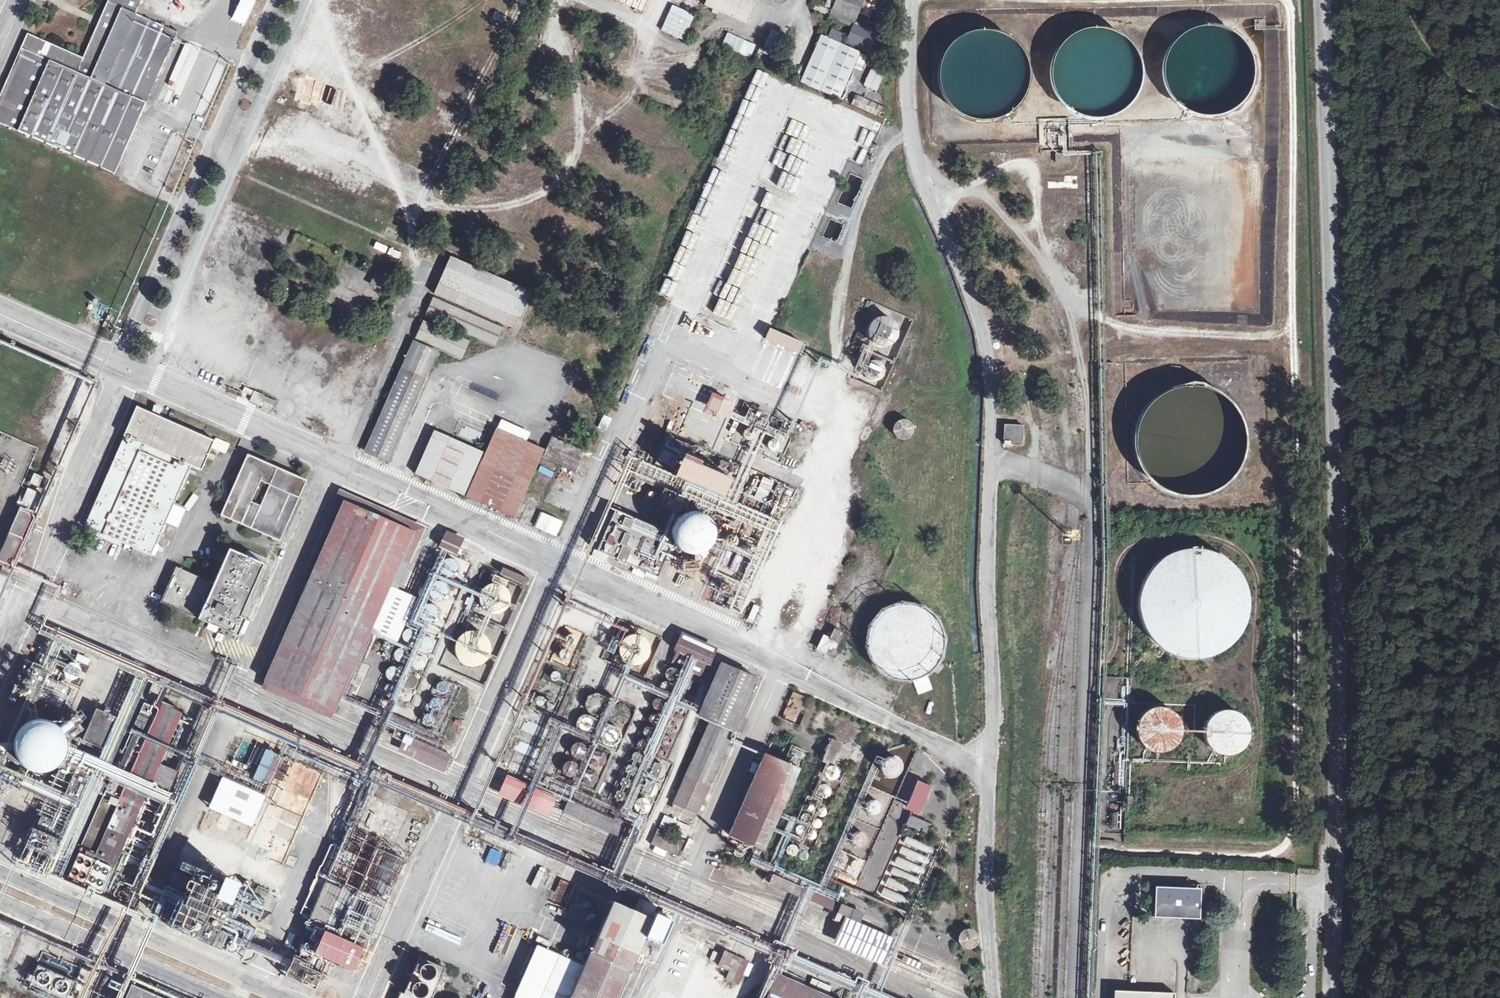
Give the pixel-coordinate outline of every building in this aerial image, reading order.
[(84,56),(29,32),(0,99),(0,122),(94,163),(100,148),(108,151),(133,96),(145,101),(157,74),(160,75),(167,58),(165,57),(177,30),(136,12),(142,0),(109,0),(84,56)] [(642,12),(647,0),(611,0),(642,12)] [(746,25),(756,1),(753,0),(706,0),(703,7),(746,25)] [(823,7),(815,4),(812,10),(826,16),(833,0),(827,0),(823,7)] [(834,16),(856,25),(866,0),(840,0),(834,16)] [(685,41),(695,13),(671,4),(660,32),(685,41)] [(170,14),(169,21),(183,24),(184,18),(170,14)] [(1139,89),(1143,74),(1142,59),(1136,45),(1125,33),(1112,26),(1097,23),(1081,26),(1068,33),(1057,44),(1051,58),(1050,73),(1053,88),(1062,101),(1074,111),(1088,116),(1103,116),(1118,111),(1130,102),(1139,89)] [(1252,85),(1256,71),(1255,56),(1248,43),(1239,33),(1227,26),(1214,24),(1200,25),(1188,31),(1178,40),(1170,53),(1168,68),(1170,82),(1178,95),(1189,105),(1203,111),(1218,111),(1232,107),(1244,98),(1252,85)] [(1026,96),(1030,82),(1030,67),(1024,52),(1014,40),(1000,32),(984,29),(968,32),(954,40),(944,51),(938,65),(937,81),(941,95),(949,108),(961,117),(975,122),(991,123),(1005,118),(1017,109),(1026,96)] [(725,34),(720,50),(751,59),(756,43),(725,34)] [(864,51),(825,34),(804,82),(843,98),(864,51)] [(877,92),(884,74),(870,68),(863,86),(877,92)] [(893,107),(862,93),(858,103),(889,117),(893,107)] [(100,148),(94,163),(101,166),(108,151),(100,148)] [(1058,164),(1059,174),(1067,174),(1068,164),(1058,164)] [(534,298),(455,263),(439,299),(506,329),(518,334),(534,298)] [(378,267),(373,280),(384,284),(389,272),(378,267)] [(506,329),(439,299),(429,320),(497,349),(506,329)] [(427,326),(419,343),(465,364),(473,346),(427,326)] [(769,329),(764,340),(797,355),(802,343),(769,329)] [(442,356),(418,346),(368,457),(392,467),(442,356)] [(879,374),(881,366),(870,363),(868,371),(879,374)] [(1246,466),(1252,448),(1252,429),(1245,411),(1233,396),(1217,385),(1198,381),(1179,383),(1162,391),(1148,404),(1139,421),(1136,440),(1139,459),(1149,475),(1163,488),(1180,496),(1200,497),(1218,492),(1234,481),(1246,466)] [(255,389),(251,399),(261,403),(263,399),(265,393),(255,389)] [(265,393),(263,399),(276,404),(278,398),(265,393)] [(726,418),(733,403),(711,394),(705,408),(726,418)] [(137,405),(86,524),(152,552),(165,523),(174,501),(191,463),(202,468),(215,439),(137,405)] [(914,424),(896,421),(893,437),(912,440),(914,424)] [(548,455),(500,433),(469,502),(517,523),(547,458),(548,455)] [(1027,434),(1009,433),(1009,454),(1027,455),(1027,434)] [(486,457),(438,435),(418,479),(466,501),(486,457)] [(548,455),(547,458),(580,473),(587,457),(554,442),(548,455)] [(309,484),(253,459),(225,518),(283,544),(309,484)] [(683,465),(676,481),(726,501),(733,486),(683,465)] [(36,473),(32,481),(48,488),(51,480),(36,473)] [(768,507),(776,490),(765,486),(758,502),(768,507)] [(0,555),(0,561),(13,566),(44,495),(29,488),(0,555)] [(174,501),(165,523),(177,528),(187,506),(174,501)] [(418,535),(347,503),(267,684),(338,716),(372,637),(390,597),(418,535)] [(599,555),(659,583),(672,558),(666,536),(618,514),(599,555)] [(545,519),(539,533),(557,541),(563,527),(545,519)] [(449,533),(442,550),(460,559),(468,542),(449,533)] [(267,568),(232,552),(201,621),(240,639),(248,622),(244,619),(267,568)] [(1245,626),(1250,609),(1248,592),(1241,576),(1230,564),(1215,556),(1198,553),(1182,556),(1167,563),(1155,576),(1148,591),(1146,608),(1150,625),(1159,639),(1173,650),(1189,656),(1206,656),(1222,650),(1236,640),(1245,626)] [(511,561),(503,578),(529,589),(537,571),(511,561)] [(214,584),(180,568),(164,605),(197,620),(214,584)] [(390,597),(372,637),(398,648),(415,609),(390,597)] [(941,661),(945,648),(944,636),(939,624),(931,615),(920,608),(907,606),(895,607),(883,613),(875,622),(869,634),(868,646),(871,659),(877,669),(887,677),(899,682),(912,682),(924,678),(934,671),(941,661)] [(470,624),(455,644),(452,641),(442,655),(450,661),(454,657),(474,672),(484,659),(470,649),(474,644),(485,653),(493,643),(480,633),(480,632),(470,624)] [(844,643),(829,636),(817,654),(828,659),(830,655),(837,658),(844,643)] [(758,686),(723,670),(700,721),(712,726),(678,801),(671,798),(668,807),(698,820),(758,686)] [(449,694),(447,682),(435,684),(437,696),(449,694)] [(1103,686),(1103,708),(1119,708),(1119,686),(1103,686)] [(796,694),(792,704),(789,703),(784,715),(797,721),(807,699),(796,694)] [(358,706),(373,712),(376,704),(362,698),(358,706)] [(431,709),(441,707),(439,699),(429,701),(431,709)] [(73,874),(108,890),(187,715),(166,706),(163,712),(147,705),(125,755),(130,757),(111,799),(106,797),(73,874)] [(373,712),(358,706),(350,723),(365,730),(373,712)] [(118,716),(97,707),(83,740),(104,749),(118,716)] [(1182,740),(1184,733),(1183,726),(1180,719),(1175,713),(1169,710),(1161,708),(1154,710),(1147,713),(1142,719),(1139,726),(1139,733),(1141,741),(1145,747),(1151,751),(1158,753),(1165,753),(1172,751),(1178,746),(1182,740)] [(1249,741),(1250,734),(1250,727),(1247,720),(1243,716),(1237,712),(1230,711),(1224,712),(1218,714),(1213,719),(1210,725),(1209,732),(1210,739),(1213,745),(1219,750),(1225,752),(1232,753),(1239,751),(1245,746),(1249,741)] [(392,718),(385,733),(441,758),(448,743),(392,718)] [(528,723),(522,735),(546,745),(551,734),(528,723)] [(831,740),(822,761),(833,766),(842,744),(831,740)] [(519,743),(514,754),(537,765),(543,753),(519,743)] [(745,806),(738,802),(722,836),(763,855),(799,775),(767,760),(745,806)] [(91,774),(65,762),(22,858),(47,870),(91,774)] [(270,791),(275,780),(236,762),(232,773),(270,791)] [(821,781),(815,794),(826,799),(840,772),(829,766),(821,781)] [(552,811),(557,799),(501,775),(496,787),(552,811)] [(207,810),(252,828),(265,795),(220,778),(207,810)] [(647,799),(658,796),(655,781),(641,785),(644,798),(632,801),(636,816),(650,813),(647,799)] [(917,781),(904,810),(919,816),(931,788),(917,781)] [(361,859),(333,922),(375,942),(410,865),(394,857),(413,814),(369,794),(343,850),(361,859)] [(573,806),(557,799),(552,811),(567,818),(573,806)] [(573,806),(567,818),(621,842),(626,830),(573,806)] [(912,821),(907,832),(928,841),(933,830),(912,821)] [(686,849),(658,835),(651,851),(680,864),(686,849)] [(898,852),(910,858),(909,858),(925,865),(932,849),(906,836),(898,852)] [(484,861),(496,867),(502,853),(490,848),(484,861)] [(240,891),(197,871),(171,929),(244,962),(289,864),(259,850),(240,891)] [(361,859),(343,850),(308,928),(327,936),(333,922),(361,859)] [(896,858),(894,865),(921,875),(924,868),(896,858)] [(891,869),(890,874),(903,877),(902,881),(916,884),(920,869),(912,867),(910,873),(891,869)] [(108,890),(73,874),(69,882),(104,899),(108,890)] [(805,894),(772,879),(768,888),(801,903),(805,894)] [(939,886),(932,883),(925,899),(932,902),(939,886)] [(576,889),(563,884),(554,907),(565,912),(576,889)] [(832,894),(818,887),(809,907),(823,914),(829,899),(832,894)] [(879,898),(906,908),(910,898),(883,888),(879,898)] [(1154,894),(1153,926),(1198,928),(1199,896),(1154,894)] [(829,899),(823,914),(841,921),(847,908),(829,899)] [(614,906),(585,970),(573,997),(620,997),(653,924),(614,906)] [(666,922),(660,915),(654,919),(660,926),(666,922)] [(896,948),(849,926),(839,949),(886,971),(896,948)] [(956,938),(965,953),(981,943),(971,928),(956,938)] [(361,974),(375,942),(348,929),(340,946),(327,940),(320,955),(340,964),(361,974)] [(730,951),(743,954),(744,948),(732,945),(730,951)] [(585,970),(540,949),(518,997),(573,997),(585,970)] [(748,965),(714,950),(709,962),(730,971),(725,983),(738,989),(748,965)] [(313,971),(333,980),(340,964),(320,955),(313,971)] [(445,971),(417,958),(400,997),(433,997),(445,971)] [(63,997),(70,997),(78,980),(38,963),(29,983),(63,997)] [(725,975),(701,964),(691,989),(711,997),(715,997),(725,975)] [(778,979),(769,997),(821,997),(778,979)] [(134,987),(129,997),(159,997),(134,987)]
